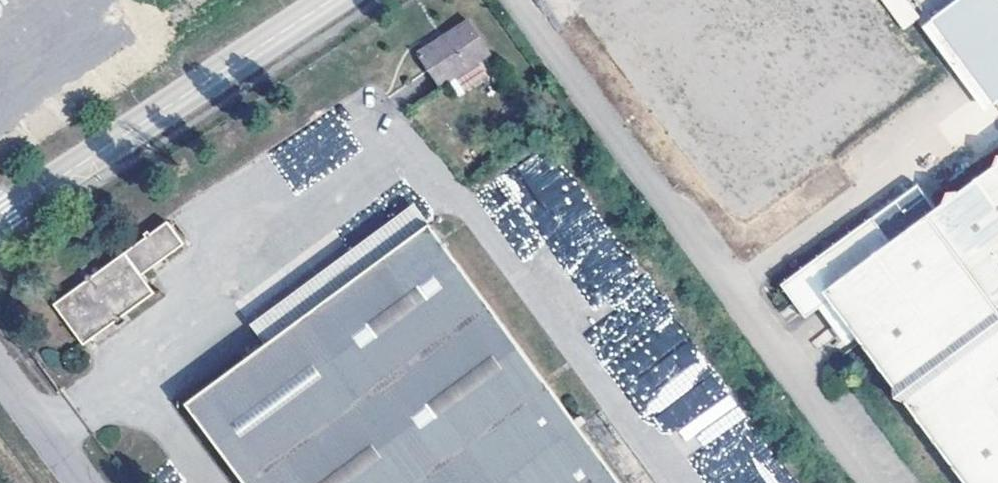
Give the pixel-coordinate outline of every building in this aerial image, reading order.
[(905,29),(920,16),(908,0),(882,0),(905,29)] [(935,22),(997,107),(997,0),(965,0),(935,22)] [(468,19),(417,52),(439,87),(491,54),(468,19)] [(449,82),(458,95),(486,77),(477,64),(449,82)] [(995,172),(964,195),(952,197),(946,209),(939,214),(920,190),(785,292),(810,324),(823,314),(833,307),(860,343),(896,390),(898,402),(910,409),(966,482),(997,482),(997,166),(995,172)] [(250,323),(265,344),(428,223),(414,204),(250,323)] [(428,223),(265,344),(185,403),(244,482),(620,482),(428,223)] [(124,253),(54,303),(83,343),(153,292),(124,253)] [(833,307),(823,314),(852,352),(860,343),(833,307)] [(150,473),(157,482),(176,482),(162,464),(150,473)]
